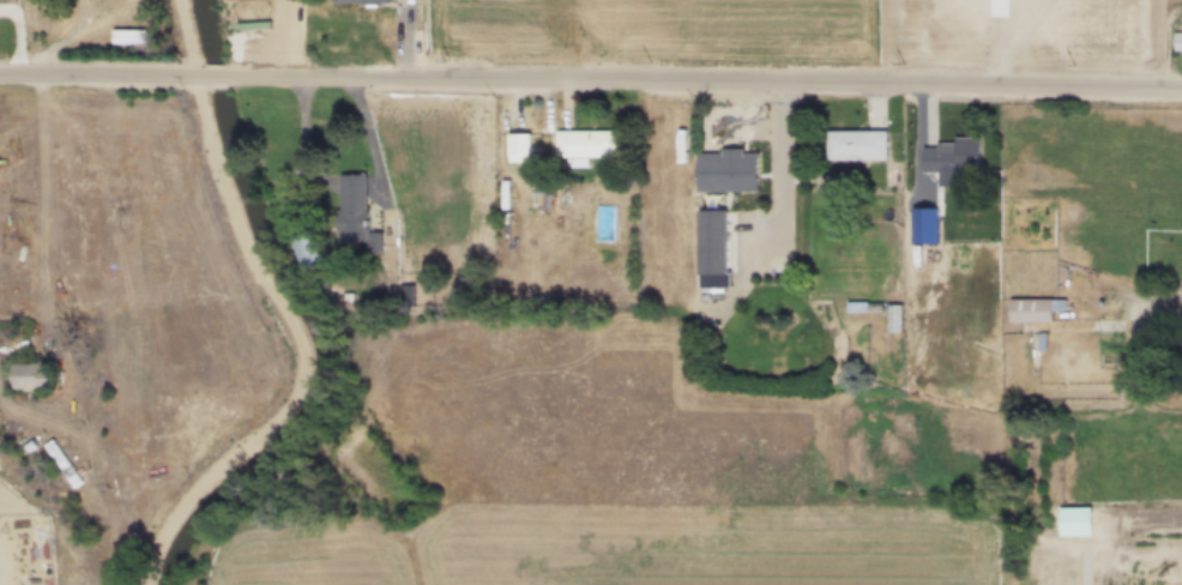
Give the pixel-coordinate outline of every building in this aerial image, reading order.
[(1172,31),(1171,52),(1181,52),(1181,30),(1172,31)] [(885,159),(885,128),(825,128),(825,159),(885,159)] [(619,131),(559,131),(559,170),(578,170),(578,158),(619,158),(619,131)] [(921,171),(976,171),(976,137),(952,137),(952,144),(921,144),(921,171)] [(695,189),(754,188),(754,149),(695,149),(695,189)] [(342,175),(342,235),(370,235),(370,175),(342,175)] [(724,209),(695,209),(695,271),(724,271),(724,209)] [(320,267),(321,233),(302,233),(301,267),(320,267)] [(1050,309),(1050,320),(1007,320),(1008,297),(1065,297),(1065,309),(1050,309)] [(900,302),(885,302),(885,331),(900,331),(900,302)] [(16,364),(16,390),(58,390),(58,364),(16,364)] [(1056,535),(1088,535),(1088,505),(1056,505),(1056,535)]
